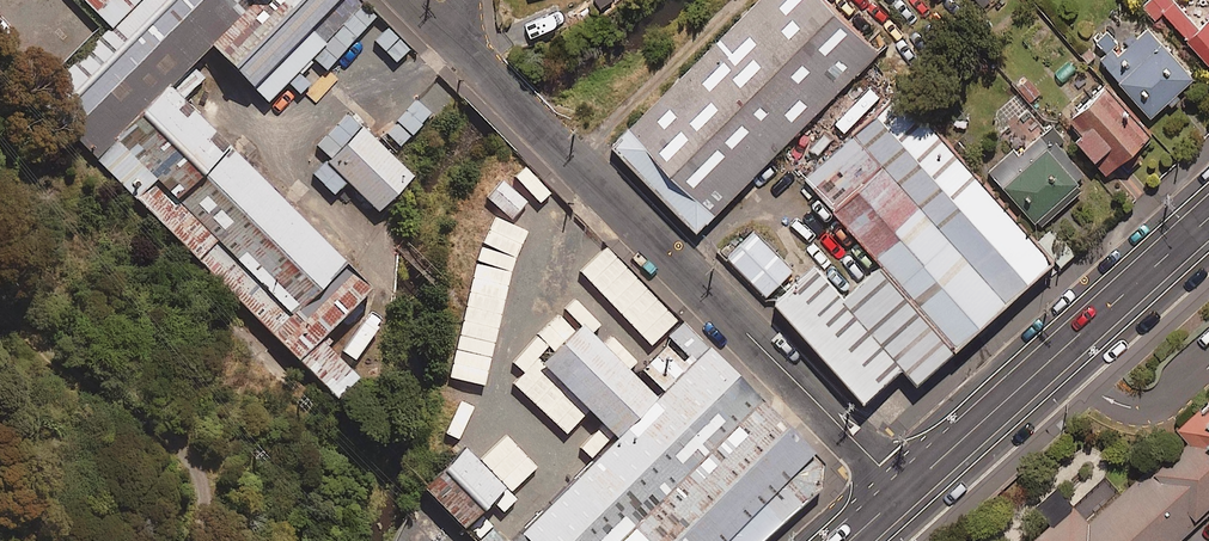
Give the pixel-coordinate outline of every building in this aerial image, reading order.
[(100,28),(72,0),(0,0),(0,29),(2,32),(0,34),(0,36),(46,82),(100,28)] [(111,28),(42,95),(101,156),(212,47),(263,0),(141,0),(111,28)] [(111,28),(141,0),(83,0),(111,28)] [(360,0),(263,0),(212,47),(269,104),(365,5),(360,0)] [(880,64),(912,31),(881,0),(753,0),(610,142),(695,228),(778,146),(878,261),(843,293),(813,261),(772,295),(862,395),(900,362),(915,379),(1051,255),(880,64)] [(1179,0),(1153,0),(1146,7),(1157,20),(1166,12),(1208,61),(1208,24),(1204,29),(1179,0)] [(1197,81),(1153,29),(1125,53),(1108,34),(1099,41),(1110,54),(1103,60),(1153,118),(1197,81)] [(1092,85),(1058,38),(1034,54),(1046,71),(1022,89),(1043,120),(1092,85)] [(372,285),(186,89),(105,166),(291,362),(372,285)] [(1104,89),(1065,122),(1077,136),(1072,140),(1103,176),(1146,139),(1104,89)] [(410,177),(360,125),(325,158),(374,211),(410,177)] [(1043,229),(1093,185),(1059,146),(1063,143),(1052,131),(1022,157),(1016,151),(992,172),(1043,229)] [(551,194),(525,166),(514,175),(541,204),(551,194)] [(527,203),(502,180),(487,197),(512,220),(527,203)] [(485,386),(515,260),(529,234),(495,215),(482,237),(448,378),(485,386)] [(792,267),(753,227),(726,254),(766,293),(792,267)] [(681,319),(665,334),(685,354),(681,359),(664,343),(639,368),(658,387),(653,393),(579,320),(538,360),(611,434),(504,539),(489,525),(474,539),(475,540),(756,540),(818,485),(820,461),(681,319)] [(1176,424),(1187,438),(1167,455),(1156,459),(1087,520),(1057,483),(1033,504),(1050,523),(1029,540),(1175,540),(1208,510),(1208,505),(1208,504),(1208,394),(1176,424)] [(474,408),(460,401),(444,433),(459,440),(474,408)] [(506,437),(482,458),(510,491),(534,470),(506,437)] [(502,484),(461,444),(419,485),(460,526),(502,484)]
